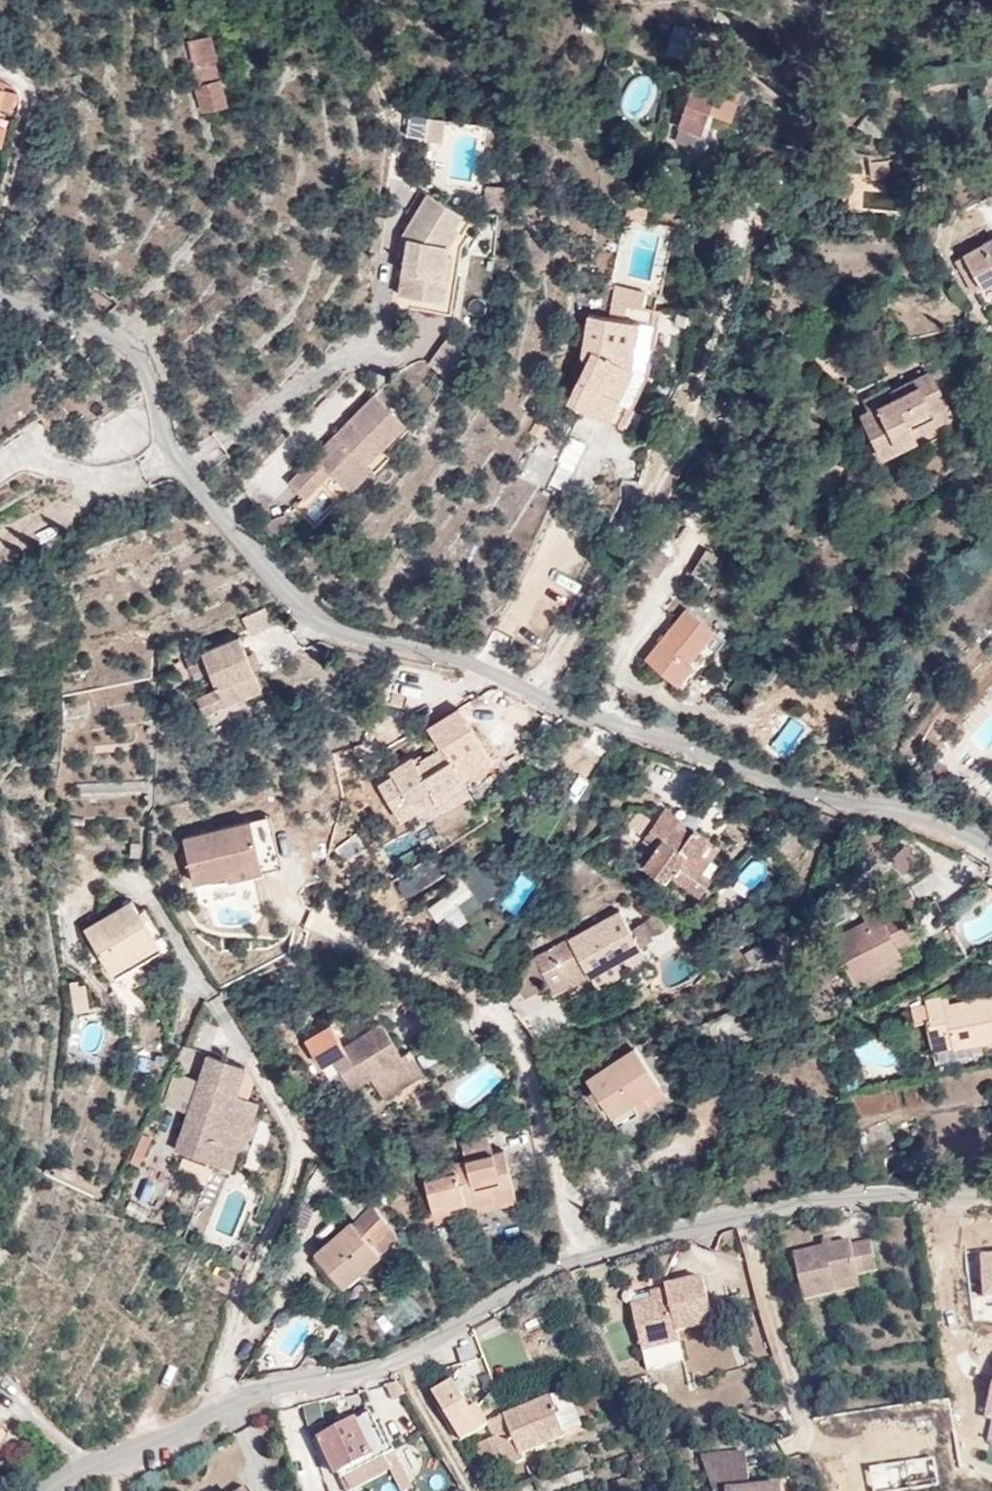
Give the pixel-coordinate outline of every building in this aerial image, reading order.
[(682,62),(690,31),(675,27),(667,58),(682,62)] [(204,115),(229,109),(224,87),(220,89),(205,36),(183,43),(204,115)] [(955,90),(953,79),(918,86),(921,98),(955,90)] [(14,95),(1,91),(0,94),(0,108),(10,111),(14,95)] [(730,125),(736,108),(691,91),(676,131),(700,139),(708,118),(730,125)] [(428,115),(425,137),(444,139),(447,118),(428,115)] [(882,129),(866,116),(856,130),(872,142),(882,129)] [(888,181),(888,165),(864,165),(865,182),(888,181)] [(430,192),(413,219),(400,306),(453,313),(463,245),(473,227),(466,223),(470,216),(430,192)] [(951,262),(969,296),(991,284),(991,240),(951,262)] [(623,307),(640,310),(642,293),(615,288),(610,320),(621,321),(623,307)] [(653,312),(640,310),(623,307),(621,321),(610,320),(588,318),(580,354),(583,361),(567,402),(615,424),(642,375),(653,312)] [(448,338),(430,362),(450,376),(468,352),(448,338)] [(935,369),(924,375),(936,398),(947,392),(935,369)] [(936,398),(924,375),(887,393),(892,402),(864,415),(857,418),(880,460),(911,446),(909,439),(906,432),(943,409),(936,398)] [(344,481),(364,459),(402,419),(372,389),(334,430),(342,439),(323,460),(313,452),(288,478),(306,495),(330,469),(344,481)] [(892,402),(887,393),(886,391),(860,405),(864,415),(892,402)] [(948,419),(943,409),(906,432),(909,439),(948,419)] [(342,439),(334,430),(313,452),(323,460),(342,439)] [(566,492),(586,444),(569,437),(549,485),(566,492)] [(370,464),(364,459),(344,481),(350,487),(370,464)] [(724,606),(738,575),(719,568),(706,598),(724,606)] [(244,616),(252,634),(275,624),(267,606),(244,616)] [(681,663),(710,630),(682,608),(675,616),(639,658),(673,684),(686,668),(681,663)] [(721,640),(710,630),(681,663),(686,668),(673,684),(680,690),(721,640)] [(241,636),(205,651),(210,663),(221,688),(200,696),(207,712),(263,688),(241,636)] [(205,650),(188,657),(194,670),(210,663),(205,651),(205,650)] [(494,762),(474,728),(417,763),(413,757),(392,771),(396,776),(381,785),(403,820),(418,811),(412,801),(432,790),(441,805),(469,788),(464,781),(494,762)] [(582,796),(594,771),(582,765),(570,790),(582,796)] [(692,830),(692,831),(682,843),(669,832),(673,826),(660,816),(642,842),(654,851),(642,867),(664,883),(669,876),(696,897),(722,862),(711,854),(716,847),(692,830)] [(682,843),(692,831),(678,820),(673,826),(669,832),(682,843)] [(229,868),(263,860),(254,822),(187,837),(197,883),(231,875),(229,868)] [(917,860),(902,846),(888,862),(903,876),(917,860)] [(232,879),(285,867),(282,856),(263,860),(229,868),(231,875),(232,879)] [(518,914),(537,882),(520,872),(501,904),(518,914)] [(465,882),(425,905),(435,922),(475,899),(465,882)] [(873,907),(875,910),(878,917),(865,925),(831,943),(850,978),(897,953),(917,942),(902,913),(916,906),(907,889),(873,907)] [(150,939),(125,896),(78,925),(103,968),(150,939)] [(878,917),(875,910),(861,917),(865,925),(878,917)] [(617,912),(534,959),(549,988),(554,997),(587,979),(593,989),(640,963),(634,953),(639,949),(617,912)] [(658,912),(633,929),(651,956),(676,940),(658,912)] [(760,943),(743,952),(753,972),(771,962),(760,943)] [(901,959),(897,953),(850,978),(853,985),(901,959)] [(549,988),(534,959),(508,973),(524,1001),(549,988)] [(942,1006),(941,1001),(923,1004),(924,1009),(909,1012),(913,1028),(926,1026),(930,1052),(951,1047),(952,1050),(991,1042),(991,995),(942,1006)] [(400,1055),(382,1025),(330,1057),(351,1090),(369,1079),(383,1099),(422,1075),(407,1051),(400,1055)] [(136,1043),(133,1073),(152,1076),(155,1045),(136,1043)] [(631,1104),(659,1086),(634,1049),(585,1081),(593,1091),(599,1101),(617,1128),(637,1114),(631,1104)] [(209,1100),(223,1060),(207,1055),(192,1095),(209,1100)] [(244,1067),(223,1060),(209,1100),(192,1095),(173,1150),(227,1169),(234,1148),(229,1146),(246,1098),(233,1094),(244,1067)] [(665,1096),(659,1086),(631,1104),(637,1114),(665,1096)] [(599,1101),(593,1091),(585,1096),(592,1105),(599,1101)] [(255,1101),(246,1098),(229,1146),(234,1148),(238,1150),(255,1101)] [(460,1143),(464,1162),(491,1156),(488,1136),(460,1143)] [(491,1156),(464,1162),(445,1166),(446,1177),(438,1178),(423,1182),(429,1206),(443,1204),(445,1210),(464,1206),(462,1200),(472,1197),(476,1207),(476,1208),(491,1204),(493,1209),(516,1203),(502,1153),(491,1156)] [(446,1177),(445,1166),(436,1169),(438,1178),(446,1177)] [(400,1235),(364,1189),(346,1204),(356,1216),(317,1250),(345,1283),(400,1235)] [(443,1204),(429,1206),(432,1219),(476,1207),(472,1197),(462,1200),(464,1206),(445,1210),(443,1204)] [(477,1213),(493,1209),(491,1204),(476,1208),(477,1213)] [(826,1244),(837,1242),(835,1236),(825,1238),(826,1244)] [(797,1250),(808,1299),(843,1291),(840,1277),(861,1273),(880,1269),(874,1239),(856,1243),(855,1238),(837,1242),(826,1244),(797,1250)] [(840,1277),(843,1291),(864,1287),(861,1273),(840,1277)] [(634,1303),(645,1349),(683,1340),(680,1328),(718,1320),(708,1274),(670,1283),(673,1297),(656,1301),(655,1298),(634,1303)] [(655,1298),(656,1301),(673,1297),(671,1286),(654,1290),(655,1298)] [(474,1409),(457,1380),(436,1393),(465,1440),(490,1424),(507,1465),(528,1457),(526,1451),(568,1434),(567,1431),(584,1424),(570,1389),(491,1421),(480,1405),(474,1409)] [(388,1449),(370,1415),(320,1441),(337,1476),(388,1449)] [(740,1474),(751,1474),(750,1451),(738,1452),(740,1474)] [(788,1483),(753,1486),(751,1474),(740,1474),(738,1452),(705,1455),(716,1489),(729,1488),(729,1490),(788,1490),(788,1483)]
